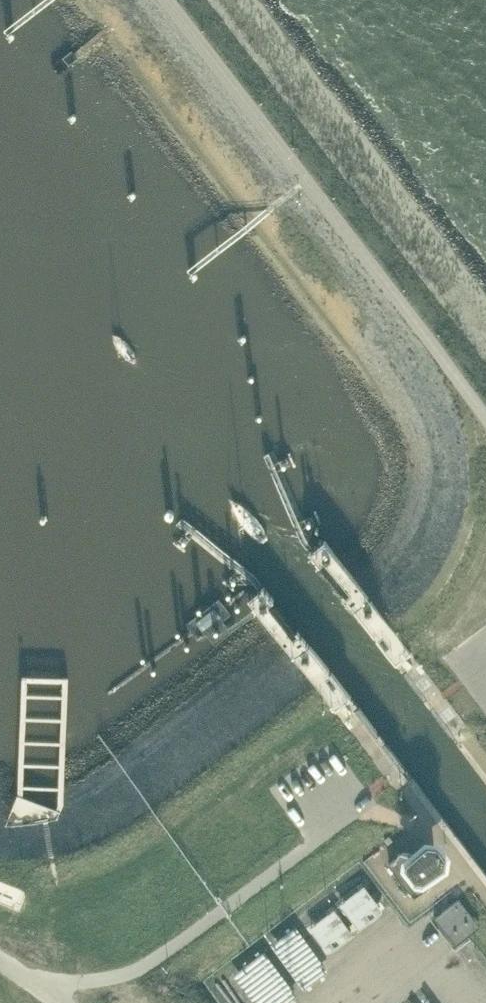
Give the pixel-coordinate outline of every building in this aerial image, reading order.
[(376,750),(363,759),(374,774),(387,765),(376,750)] [(449,868),(450,862),(452,854),(440,839),(426,837),(408,852),(402,852),(389,863),(400,881),(414,896),(429,887),(430,881),(449,868)] [(468,936),(480,926),(459,899),(457,900),(452,904),(436,916),(434,917),(456,945),(468,936)] [(271,930),(258,938),(266,950),(278,941),(271,930)] [(244,967),(258,991),(270,984),(256,961),(244,967)] [(232,962),(226,966),(247,996),(253,991),(232,962)] [(216,991),(222,1002),(227,1002),(239,997),(231,983),(216,991)]
